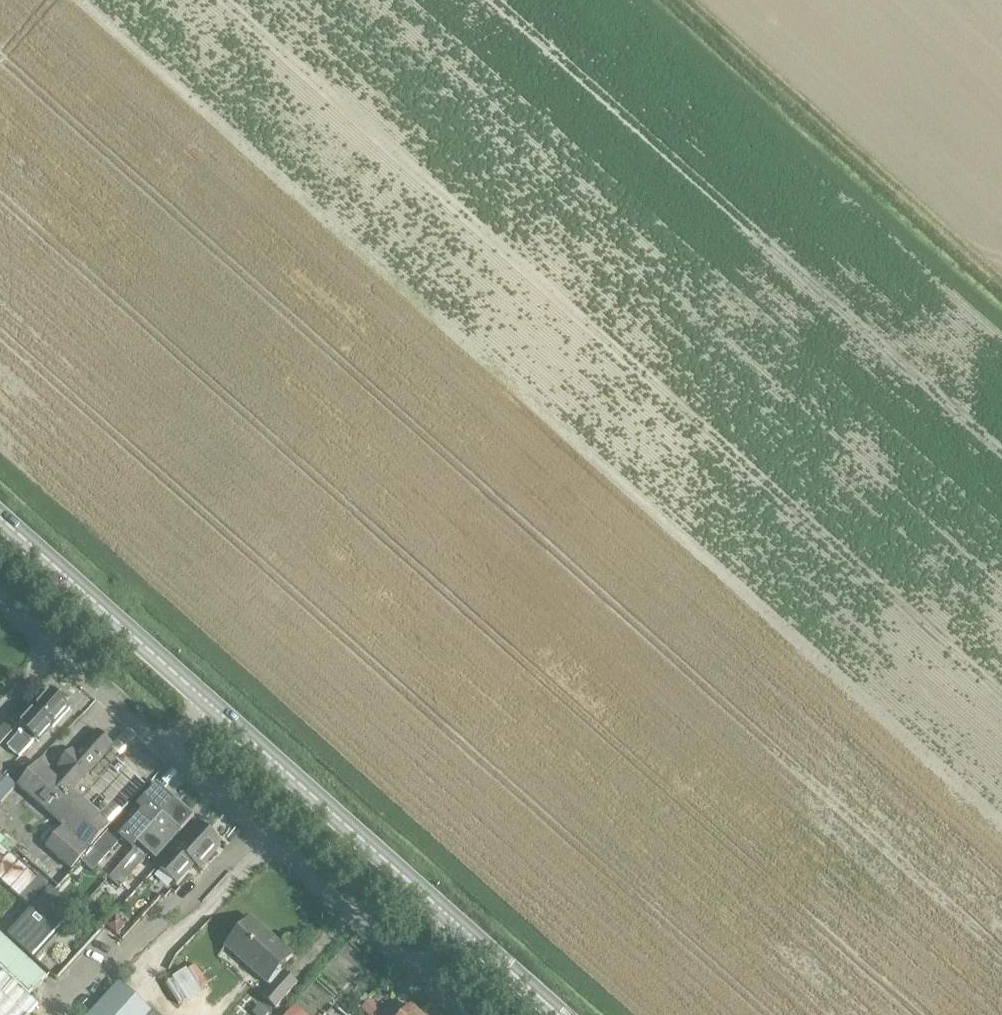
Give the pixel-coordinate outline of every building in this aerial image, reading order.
[(47,743),(77,709),(55,690),(37,709),(39,711),(26,725),(31,729),(27,735),(25,733),(11,749),(24,760),(37,745),(36,744),(41,738),(47,743)] [(67,768),(57,779),(39,762),(18,787),(62,827),(89,850),(106,830),(111,825),(72,791),(114,744),(99,731),(77,756),(72,751),(62,763),(67,768)] [(0,785),(0,801),(1,802),(16,785),(8,777),(0,785)] [(141,806),(145,810),(147,811),(129,831),(140,841),(178,799),(160,784),(141,806)] [(195,815),(178,799),(140,841),(139,843),(156,858),(195,815)] [(147,811),(145,810),(120,838),(133,850),(139,843),(140,841),(129,831),(147,811)] [(203,865),(224,841),(199,819),(160,863),(179,880),(197,860),(203,865)] [(72,869),(89,850),(62,827),(46,846),(72,869)] [(93,871),(119,842),(108,832),(82,861),(93,871)] [(28,902),(46,883),(2,842),(0,845),(0,876),(28,902)] [(130,884),(138,892),(139,891),(151,901),(173,877),(154,859),(130,884)] [(2,924),(36,954),(79,907),(51,881),(16,918),(12,914),(2,924)] [(280,1007),(300,984),(288,974),(287,975),(281,970),(295,954),(254,918),(230,946),(276,986),(267,996),(280,1007)] [(47,976),(0,933),(0,1014),(29,1014),(39,1004),(29,995),(47,976)] [(120,984),(91,1014),(154,1014),(120,984)] [(286,1014),(308,1014),(296,1004),(286,1014)] [(409,1004),(399,1014),(422,1014),(409,1004)]
